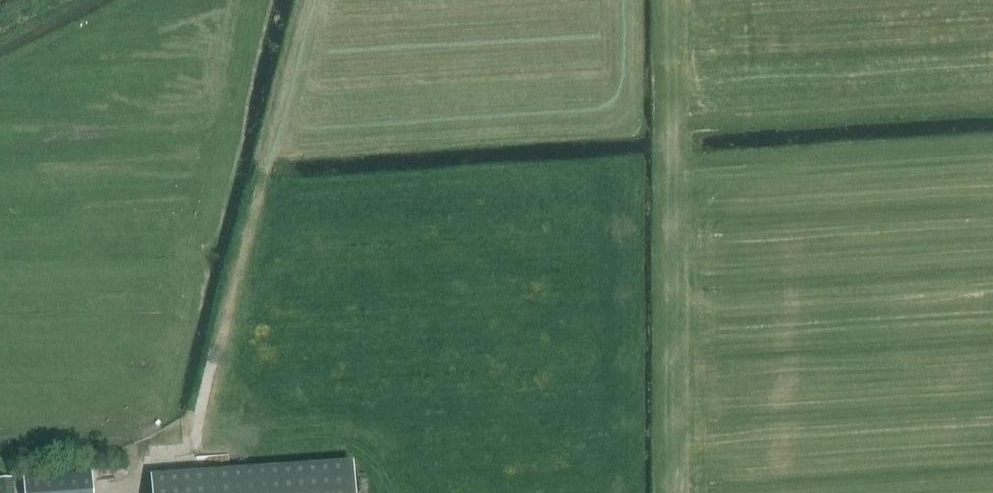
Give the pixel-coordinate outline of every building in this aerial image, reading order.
[(152,478),(153,492),(354,492),(352,465),(152,478)] [(23,478),(24,492),(40,492),(48,492),(93,492),(92,473),(23,478)] [(14,481),(0,482),(0,486),(1,492),(15,492),(14,481)]
